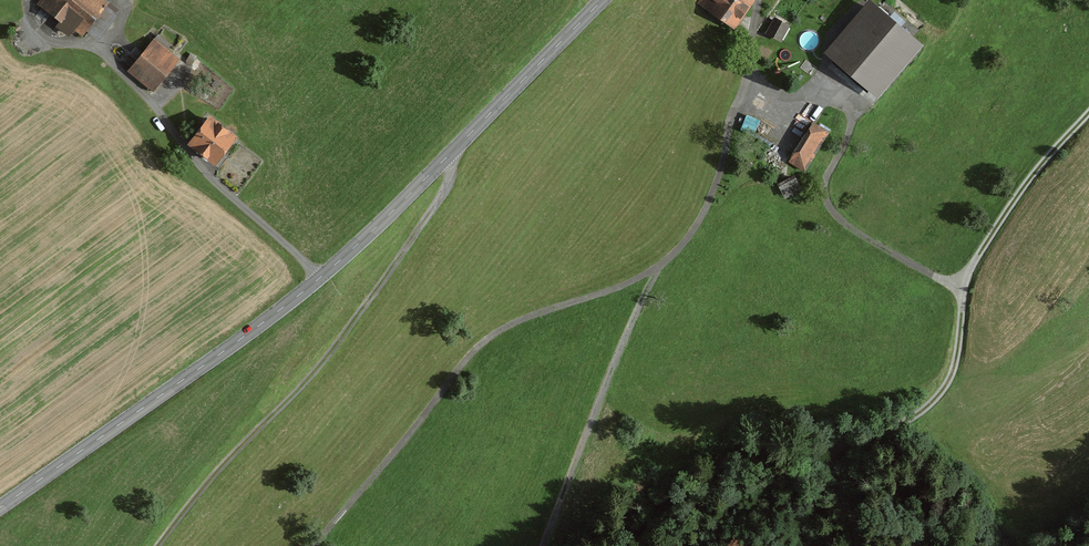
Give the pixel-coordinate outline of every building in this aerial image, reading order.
[(44,9),(82,41),(108,9),(98,0),(51,0),(44,9)] [(738,28),(755,0),(712,0),(706,10),(738,28)] [(874,9),(833,54),(878,95),(919,50),(874,9)] [(781,23),(773,36),(783,44),(792,30),(781,23)] [(181,59),(160,43),(135,76),(156,93),(181,59)] [(754,132),(760,119),(747,114),(742,127),(754,132)] [(803,169),(827,133),(813,124),(790,160),(803,169)] [(233,142),(210,126),(193,151),(216,167),(233,142)] [(794,175),(778,183),(785,197),(801,189),(794,175)]
